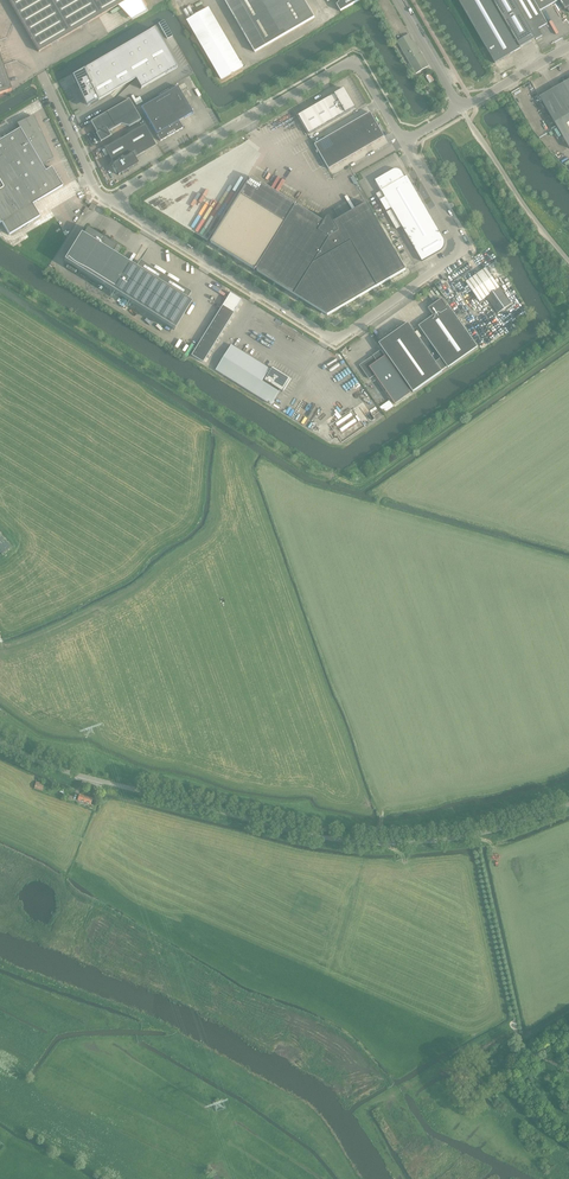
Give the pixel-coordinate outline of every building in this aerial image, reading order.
[(39,52),(128,0),(9,0),(39,52)] [(255,53),(315,18),(305,0),(225,0),(255,53)] [(342,2),(337,5),(341,12),(361,0),(341,0),(342,2)] [(495,63),(521,49),(520,48),(536,39),(513,0),(458,0),(495,63)] [(536,39),(536,40),(543,36),(540,31),(539,29),(540,29),(548,24),(540,11),(558,1),(557,0),(513,0),(536,39)] [(565,9),(567,8),(568,11),(568,0),(560,0),(565,9)] [(208,8),(188,20),(222,80),(243,67),(208,8)] [(75,83),(79,91),(78,91),(86,108),(90,106),(135,80),(141,89),(177,68),(154,29),(86,69),(84,70),(79,72),(72,76),(75,83)] [(11,91),(0,58),(0,95),(11,91)] [(540,97),(568,147),(568,80),(540,97)] [(193,113),(177,87),(141,108),(161,141),(183,128),(179,122),(178,121),(193,113)] [(345,88),(299,115),(310,134),(356,107),(345,88)] [(129,100),(91,122),(97,133),(96,134),(101,142),(110,136),(108,132),(121,125),(129,127),(141,120),(129,100)] [(315,145),(329,169),(385,137),(370,112),(315,145)] [(0,141),(0,223),(0,224),(2,223),(9,235),(40,216),(33,204),(63,186),(52,167),(46,171),(42,165),(53,158),(41,132),(39,134),(37,129),(39,128),(37,124),(34,116),(17,124),(20,129),(0,141)] [(144,125),(105,148),(114,164),(113,165),(119,175),(138,164),(135,158),(156,145),(144,125)] [(385,198),(380,201),(387,212),(392,209),(405,232),(422,261),(422,262),(440,251),(441,250),(442,250),(443,249),(444,248),(444,246),(445,245),(445,244),(445,242),(445,241),(444,239),(444,238),(407,176),(405,177),(402,173),(401,172),(401,171),(400,170),(399,170),(398,170),(396,170),(395,170),(394,170),(393,170),(387,174),(386,173),(384,174),(385,175),(379,179),(375,181),(381,191),(385,198)] [(211,243),(219,248),(254,270),(255,268),(256,269),(255,271),(256,272),(257,270),(258,270),(257,272),(328,316),(406,270),(367,203),(334,222),(332,219),(331,218),(330,218),(330,217),(329,217),(328,218),(327,218),(327,219),(325,222),(298,206),(298,207),(296,206),(297,204),(296,206),(294,205),(295,204),(252,177),(211,243)] [(81,234),(64,261),(65,261),(114,292),(174,330),(191,303),(186,300),(191,293),(140,261),(136,268),(131,265),(116,256),(122,247),(108,238),(109,237),(107,236),(106,237),(103,235),(102,237),(87,228),(83,235),(81,234)] [(486,268),(466,282),(480,302),(486,297),(500,288),(486,268)] [(500,288),(486,297),(498,314),(511,304),(500,288)] [(231,293),(192,355),(204,363),(242,300),(231,293)] [(428,308),(431,313),(433,316),(419,326),(441,358),(436,362),(408,323),(379,344),(413,392),(442,372),(442,371),(448,367),(448,368),(478,347),(448,305),(447,306),(442,299),(428,308)] [(291,379),(280,372),(274,369),(274,368),(273,368),(271,370),(232,345),(216,370),(271,405),(280,390),(283,392),(284,390),(291,379)] [(381,351),(360,366),(370,380),(376,376),(396,404),(411,393),(385,356),(381,351)] [(34,789),(42,791),(44,786),(39,785),(40,783),(36,782),(34,789)] [(91,804),(92,798),(79,794),(78,800),(91,804)]
